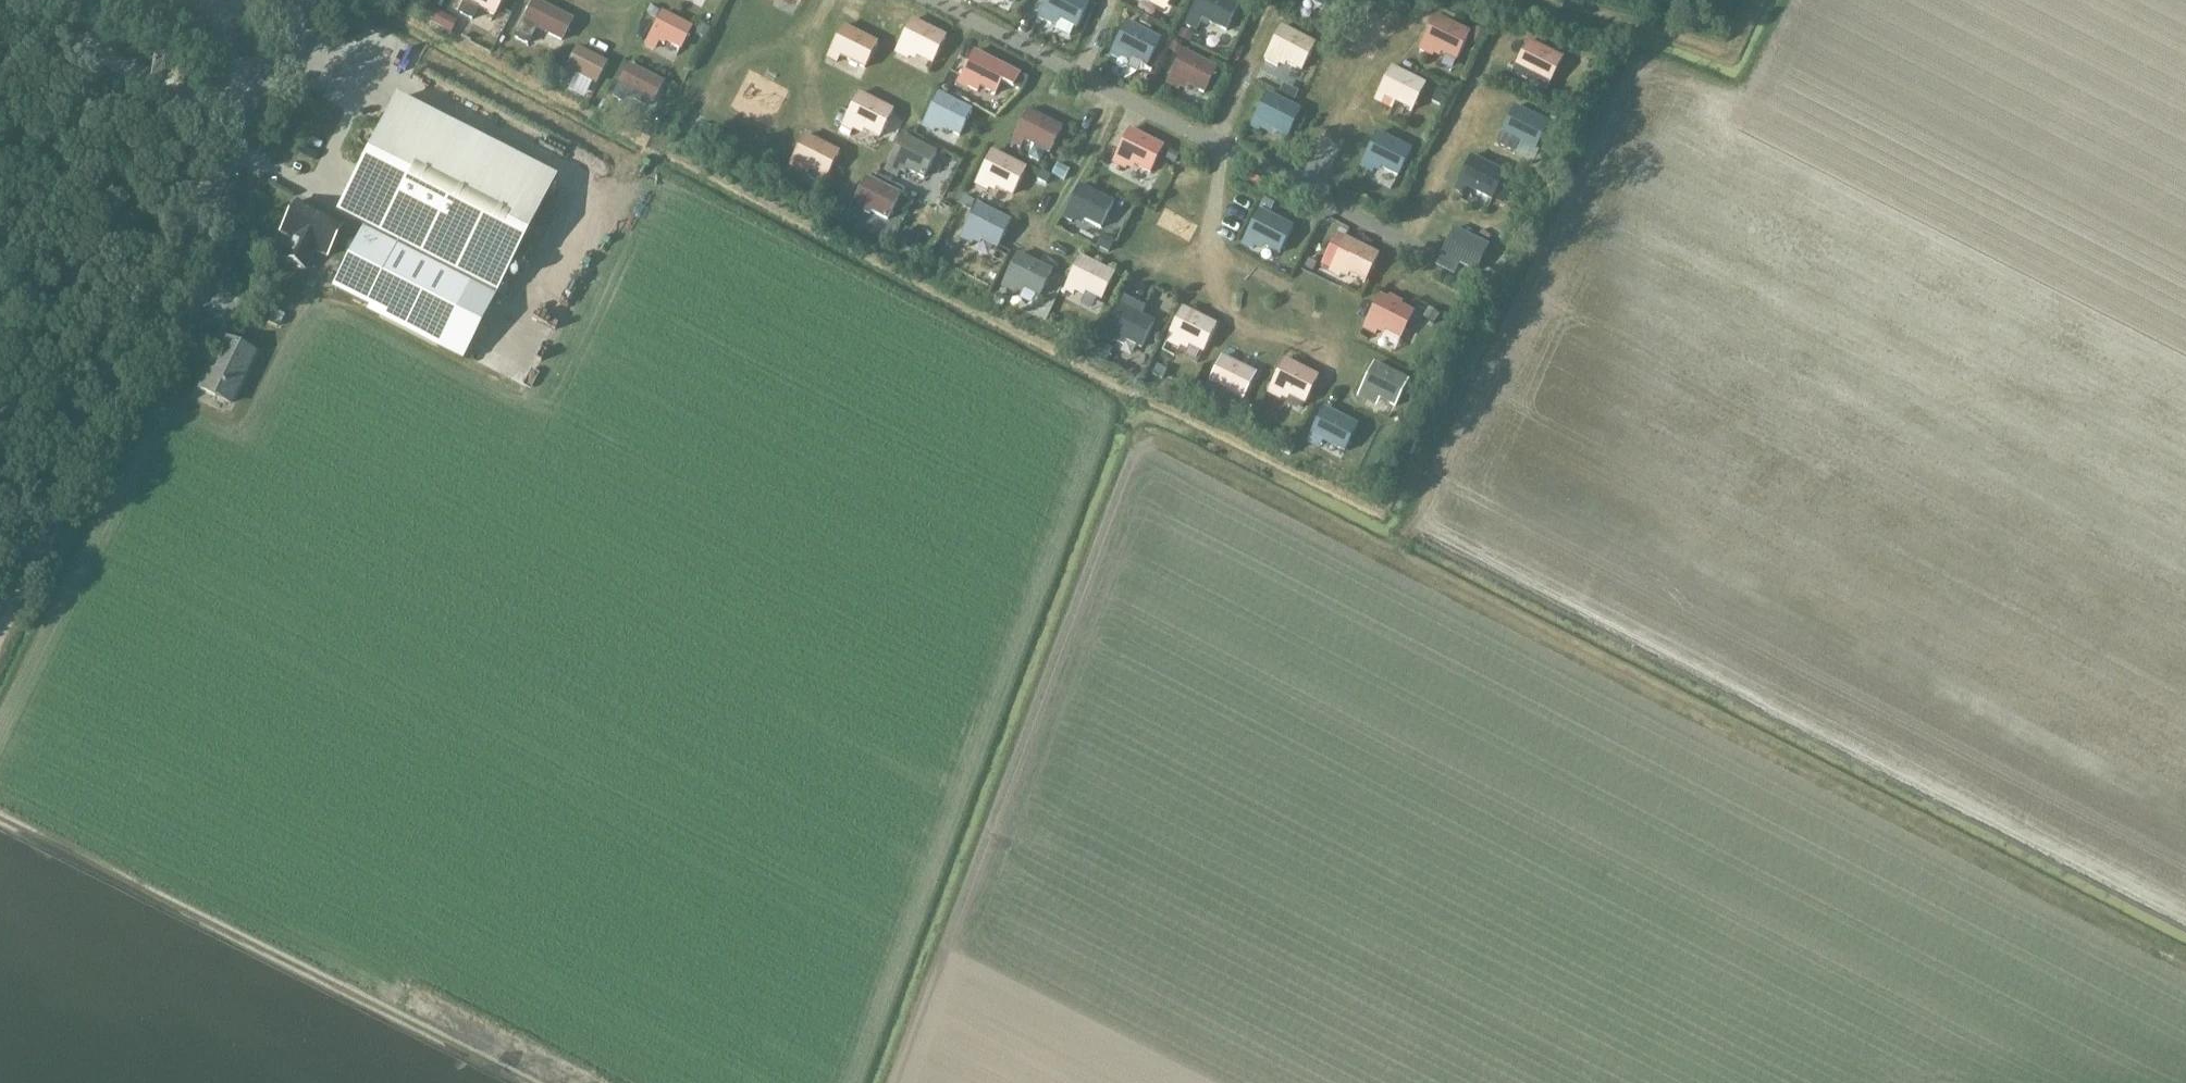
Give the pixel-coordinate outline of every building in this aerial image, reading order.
[(464,2),(459,13),(472,20),(478,8),(494,16),(501,0),(460,0),(464,2)] [(1082,0),(1048,0),(1039,19),(1051,25),(1053,21),(1057,24),(1060,20),(1077,29),(1089,4),(1082,0)] [(1227,0),(1197,0),(1184,26),(1195,32),(1202,19),(1225,31),(1238,6),(1227,0)] [(531,1),(512,38),(527,46),(536,29),(561,42),(572,21),(531,1)] [(665,41),(680,48),(690,29),(661,14),(644,47),(653,51),(657,43),(662,46),(665,41)] [(1468,34),(1435,17),(1418,50),(1432,57),(1433,55),(1439,58),(1441,54),(1454,61),(1468,34)] [(909,57),(915,60),(917,55),(932,63),(945,38),(912,21),(895,53),(907,59),(909,57)] [(1122,58),(1128,61),(1131,57),(1147,65),(1160,40),(1128,23),(1111,55),(1120,60),(1122,58)] [(827,60),(836,64),(839,57),(864,69),(877,44),(843,27),(827,60)] [(1278,64),(1284,67),(1285,63),(1300,71),(1314,45),(1282,29),(1265,61),(1276,66),(1278,64)] [(1561,58),(1527,41),(1510,74),(1520,79),(1523,72),(1548,84),(1561,58)] [(604,65),(575,50),(559,81),(568,86),(574,74),(594,85),(604,65)] [(961,77),(957,86),(966,91),(969,86),(978,91),(980,87),(995,94),(1002,82),(1013,87),(1021,91),(1031,80),(1020,75),(974,51),(961,77)] [(1216,69),(1183,52),(1166,84),(1178,91),(1180,88),(1186,91),(1188,87),(1203,94),(1216,69)] [(1424,85),(1391,68),(1374,102),(1391,110),(1395,102),(1412,110),(1424,85)] [(618,97),(627,101),(631,94),(651,104),(661,84),(632,70),(618,97)] [(1301,111),(1267,94),(1251,124),(1268,133),(1271,128),(1287,137),(1301,111)] [(935,130),(942,133),(944,129),(959,136),(971,111),(939,95),(922,127),(934,133),(935,130)] [(843,128),(851,132),(855,125),(880,137),(892,112),(859,96),(843,128)] [(1509,143),(1517,147),(1519,143),(1535,150),(1547,124),(1514,108),(1498,140),(1508,145),(1509,143)] [(1061,129),(1029,113),(1013,144),(1019,148),(1023,141),(1049,154),(1061,129)] [(363,232),(333,291),(438,344),(463,357),(492,299),(540,206),(384,126),(370,153),(363,157),(356,171),(334,214),(364,230),(363,232)] [(1132,170),(1134,165),(1150,174),(1163,148),(1129,131),(1113,163),(1125,170),(1127,167),(1132,170)] [(1411,149),(1377,133),(1361,168),(1369,172),(1372,164),(1398,177),(1411,149)] [(802,172),(807,175),(810,171),(827,179),(840,154),(806,137),(790,169),(800,175),(802,172)] [(900,171),(904,173),(906,170),(924,178),(936,154),(903,137),(885,173),(897,178),(900,171)] [(988,188),(994,191),(997,187),(1014,195),(1026,171),(991,153),(975,185),(987,191),(988,188)] [(1454,190),(1462,194),(1465,187),(1491,200),(1504,175),(1471,158),(1454,190)] [(900,195),(867,179),(851,211),(863,216),(864,213),(870,216),(872,212),(888,220),(900,195)] [(1112,204),(1080,187),(1063,219),(1071,222),(1072,220),(1082,225),(1084,221),(1100,229),(1112,204)] [(295,203),(279,234),(290,240),(281,259),(304,271),(314,251),(325,257),(341,227),(295,203)] [(973,242),(980,245),(982,241),(997,248),(1010,222),(976,206),(960,239),(972,245),(973,242)] [(1261,250),(1264,245),(1281,254),(1294,229),(1259,211),(1243,244),(1252,249),(1254,247),(1261,250)] [(1453,267),(1458,269),(1460,264),(1475,272),(1488,247),(1454,230),(1438,263),(1451,270),(1453,267)] [(1377,255),(1346,239),(1328,274),(1340,280),(1341,276),(1346,279),(1350,273),(1364,280),(1377,255)] [(1052,271),(1018,254),(1002,287),(1014,293),(1015,290),(1033,299),(1035,295),(1039,297),(1052,271)] [(1114,275),(1081,258),(1064,291),(1073,295),(1074,292),(1083,297),(1085,292),(1102,300),(1114,275)] [(1379,296),(1363,328),(1376,335),(1379,328),(1400,339),(1413,313),(1399,306),(1401,303),(1389,297),(1388,300),(1379,296)] [(1124,298),(1107,331),(1108,331),(1104,339),(1112,343),(1114,341),(1123,346),(1126,341),(1141,348),(1154,323),(1141,317),(1145,309),(1124,298)] [(1166,343),(1178,349),(1182,341),(1204,352),(1216,327),(1183,310),(1166,343)] [(223,338),(198,389),(231,406),(255,354),(223,338)] [(1206,391),(1214,395),(1218,387),(1243,400),(1256,375),(1223,358),(1206,391)] [(1281,398),(1287,401),(1289,395),(1305,403),(1317,378),(1284,361),(1268,394),(1280,400),(1281,398)] [(1406,380),(1374,364),(1357,397),(1366,402),(1367,399),(1377,404),(1380,399),(1393,406),(1406,380)] [(1307,442),(1315,447),(1319,439),(1344,451),(1357,427),(1323,410),(1307,442)]
